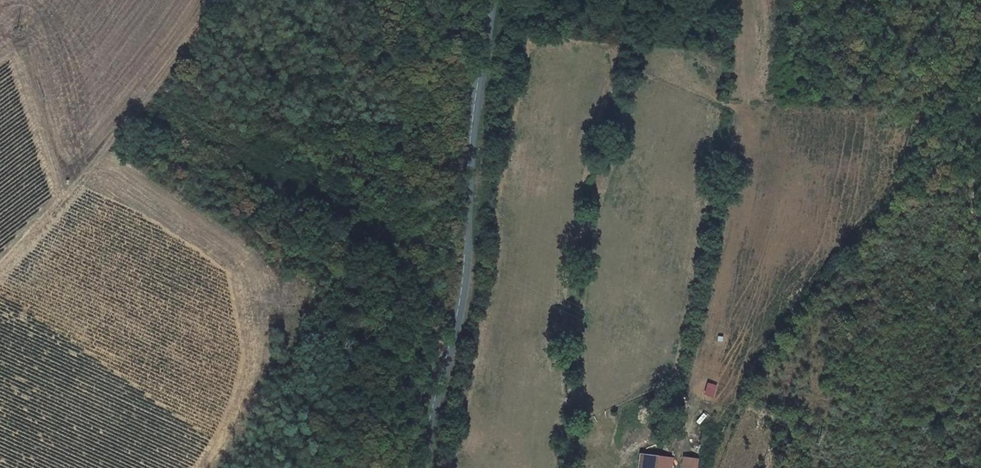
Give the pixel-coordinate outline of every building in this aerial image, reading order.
[(714,398),(717,385),(706,383),(703,395),(714,398)]
